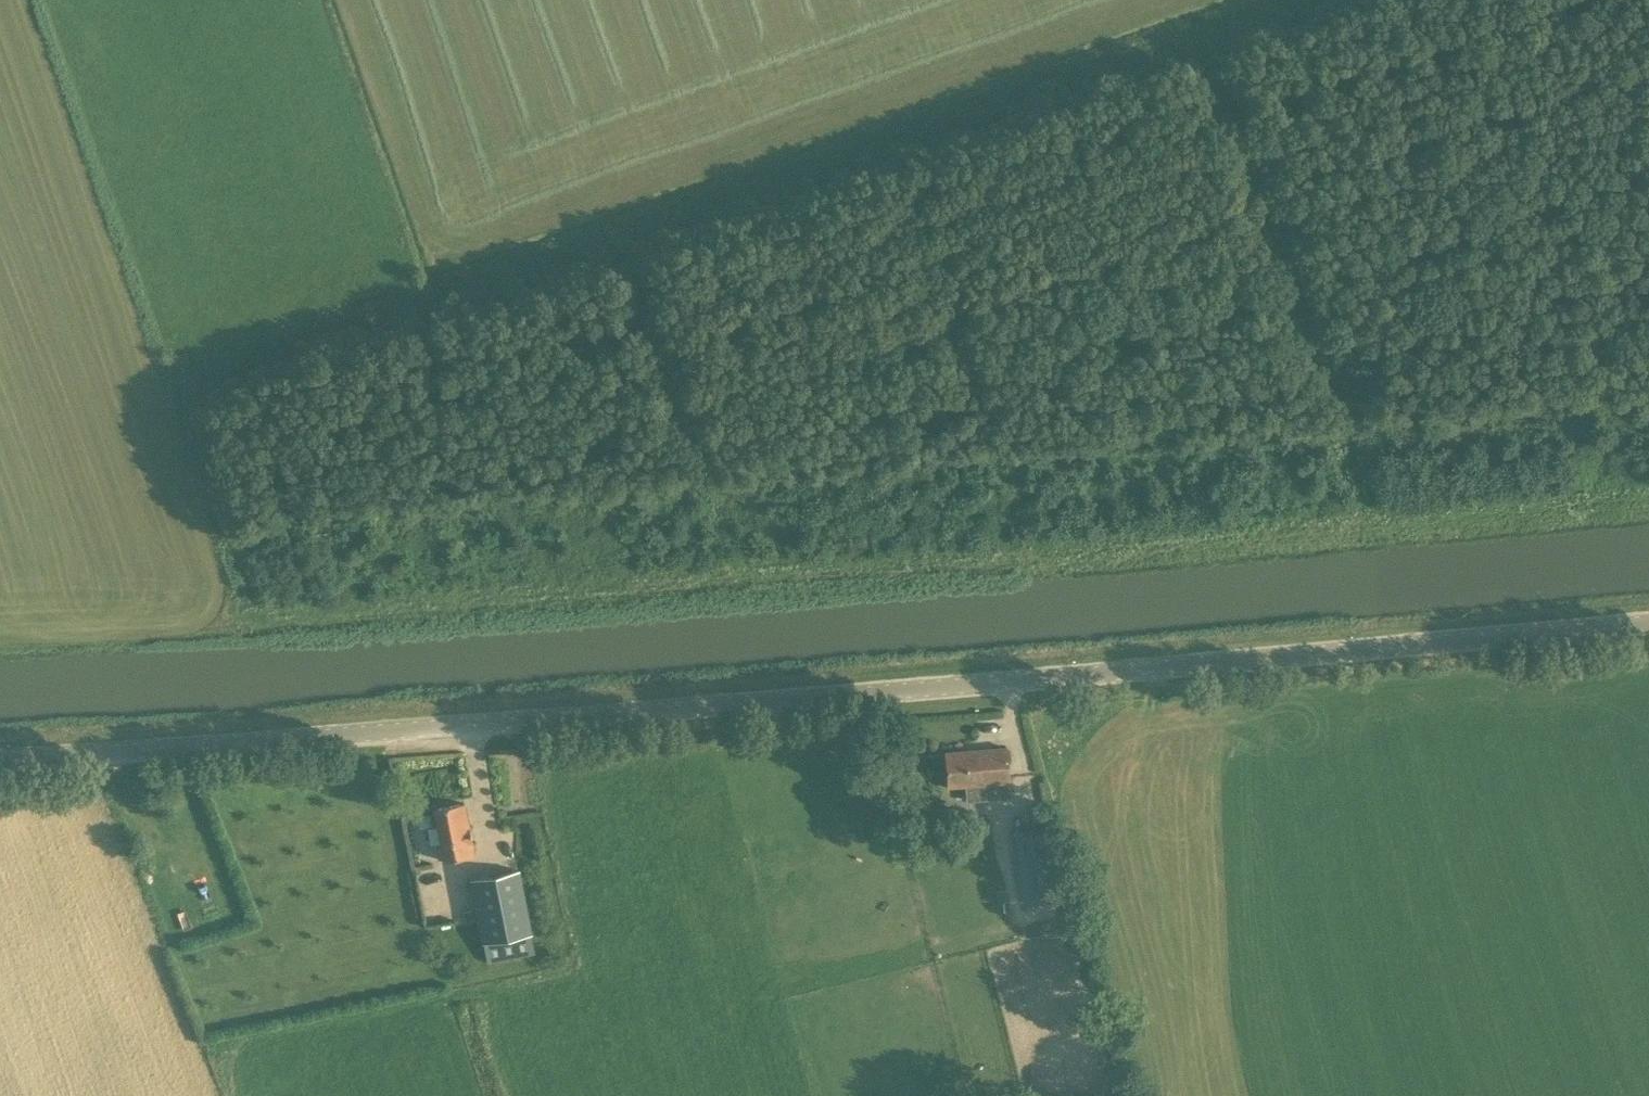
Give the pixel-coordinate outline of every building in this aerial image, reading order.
[(986,793),(985,784),(1010,781),(1006,746),(943,753),(946,787),(948,787),(949,796),(986,793)] [(438,860),(444,858),(444,861),(475,855),(465,802),(434,808),(441,844),(435,845),(438,860)] [(1009,839),(1022,908),(1056,902),(1044,833),(1009,839)] [(531,933),(532,933),(519,869),(468,879),(481,944),(483,943),(487,963),(535,954),(531,933)]
